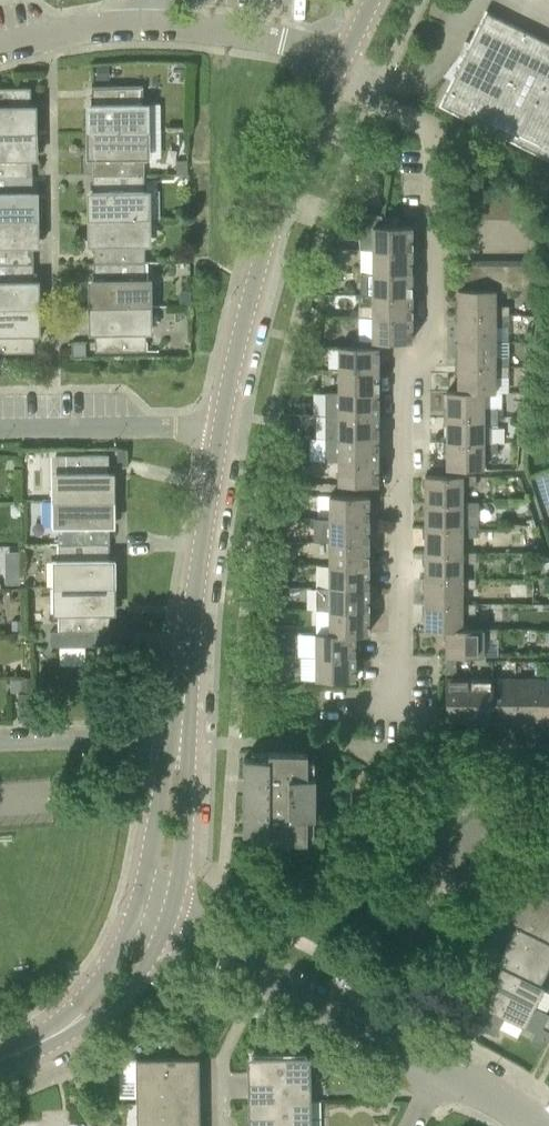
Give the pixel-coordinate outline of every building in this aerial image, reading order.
[(487,11),(442,103),(548,156),(548,41),(487,11)] [(96,64),(96,80),(109,80),(109,64),(96,64)] [(93,86),(93,130),(145,130),(144,85),(93,86)] [(33,132),(32,89),(0,89),(0,132),(33,132)] [(145,130),(93,130),(94,175),(145,174),(145,130)] [(33,175),(33,132),(0,132),(0,176),(33,175)] [(188,159),(177,159),(177,173),(188,173),(188,159)] [(145,174),(94,175),(94,218),(146,217),(145,174)] [(34,218),(33,175),(0,176),(0,218),(34,218)] [(477,221),(477,193),(466,193),(466,221),(477,221)] [(489,221),(489,193),(477,193),(477,221),(489,221)] [(501,221),(501,193),(489,193),(489,221),(501,221)] [(512,221),(512,193),(501,193),(501,221),(512,221)] [(512,193),(512,221),(524,221),(524,193),(512,193)] [(360,248),(374,248),(413,248),(413,226),(382,226),(382,214),(361,214),(360,248)] [(146,217),(94,218),(95,260),(146,260),(146,217)] [(34,262),(34,218),(0,218),(0,262),(34,262)] [(413,248),(374,248),(374,271),(413,271),(413,248)] [(146,260),(95,260),(95,306),(147,306),(146,260)] [(477,289),(477,260),(466,260),(466,289),(477,289)] [(489,260),(477,260),(477,289),(489,289),(489,260)] [(489,289),(495,289),(502,289),(501,260),(489,260),(489,289)] [(501,260),(502,289),(513,289),(513,260),(501,260)] [(513,260),(513,289),(525,289),(525,260),(513,260)] [(525,260),(525,289),(536,289),(536,260),(525,260)] [(35,306),(34,262),(0,262),(0,307),(35,306)] [(413,271),(374,271),(361,271),(361,293),(373,293),(412,294),(413,271)] [(191,289),(180,290),(181,305),(191,305),(191,289)] [(495,289),(489,289),(477,289),(466,289),(459,289),(459,315),(509,315),(509,306),(495,306),(495,289)] [(412,294),(373,293),(373,316),(412,317),(412,294)] [(35,306),(0,307),(0,352),(35,352),(35,306)] [(147,306),(95,306),(96,350),(147,350),(147,306)] [(509,315),(459,315),(459,340),(495,340),(495,326),(509,326),(509,315)] [(412,317),(373,316),(373,340),(412,340),(412,317)] [(320,328),(308,328),(308,344),(320,344),(320,328)] [(495,340),(459,340),(459,366),(509,366),(509,356),(495,356),(495,340)] [(338,346),(338,368),(378,368),(378,346),(338,346)] [(509,366),(459,366),(459,391),(495,391),(495,377),(509,377),(509,366)] [(378,368),(338,368),(338,391),(378,391),(378,368)] [(303,391),(294,391),(294,401),(303,401),(303,391)] [(378,391),(338,391),(327,391),(327,414),(378,414),(378,391)] [(495,391),(459,391),(448,391),(448,417),(498,416),(498,407),(484,407),(484,392),(495,392),(495,391)] [(327,437),(354,437),(378,437),(378,414),(327,414),(327,437)] [(498,416),(448,417),(447,442),(484,442),(484,426),(498,426),(498,416)] [(327,460),(339,460),(378,460),(378,437),(354,437),(327,437),(327,460)] [(484,442),(447,442),(447,468),(484,469),(484,452),(498,452),(498,442),(484,442)] [(294,450),(284,450),(284,460),(294,460),(294,450)] [(59,499),(109,500),(109,455),(58,456),(59,499)] [(378,460),(339,460),(339,484),(378,484),(378,460)] [(297,470),(295,470),(284,470),(284,482),(293,482),(297,482),(297,470)] [(426,475),(426,501),(463,501),(463,485),(477,485),(477,475),(426,475)] [(331,495),(331,518),(370,518),(370,495),(331,495)] [(59,543),(110,543),(109,500),(59,499),(59,543)] [(463,501),(426,501),(426,526),(463,526),(463,511),(477,511),(477,502),(463,502),(463,501)] [(20,503),(11,503),(11,514),(21,514),(20,503)] [(286,516),(285,508),(273,508),(273,516),(286,516)] [(317,541),(331,541),(369,541),(370,518),(331,518),(318,518),(317,541)] [(536,525),(533,518),(526,520),(528,528),(536,525)] [(463,526),(426,526),(426,552),(463,551),(463,536),(477,536),(477,527),(463,526)] [(369,541),(331,541),(331,564),(369,564),(369,541)] [(60,586),(110,587),(110,543),(59,543),(60,586)] [(281,548),(272,547),(271,561),(279,562),(281,548)] [(463,551),(426,552),(426,578),(463,578),(463,562),(476,562),(476,552),(463,551)] [(369,564),(331,564),(330,587),(369,587),(369,564)] [(20,567),(6,567),(6,583),(20,583),(20,567)] [(476,578),(463,578),(426,578),(426,603),(462,603),(462,588),(476,588),(476,578)] [(110,587),(60,586),(60,632),(51,632),(52,647),(100,646),(100,632),(111,632),(110,587)] [(317,610),(330,610),(369,610),(369,587),(330,587),(317,587),(317,610)] [(274,597),(258,597),(258,608),(274,608),(274,597)] [(476,603),(462,603),(426,603),(426,629),(447,629),(462,628),(462,613),(476,613),(476,603)] [(369,610),(330,610),(330,633),(356,633),(369,633),(369,610)] [(21,620),(12,620),(13,630),(21,630),(21,620)] [(462,628),(447,629),(447,655),(457,655),(484,655),(484,639),(498,639),(498,629),(462,628)] [(356,633),(330,633),(317,632),(317,655),(356,656),(356,633)] [(356,656),(317,655),(317,679),(355,679),(356,656)] [(457,673),(457,655),(447,655),(447,673),(457,673)] [(33,677),(22,677),(22,690),(33,690),(33,677)] [(446,721),(471,721),(471,678),(447,678),(446,721)] [(471,678),(471,721),(494,721),(494,696),(494,679),(471,678)] [(21,679),(10,679),(10,691),(21,691),(21,679)] [(494,696),(494,721),(515,721),(516,679),(494,679),(494,696)] [(516,679),(515,721),(538,721),(539,679),(516,679)] [(538,721),(548,721),(548,679),(539,679),(538,721)] [(18,720),(34,720),(34,693),(18,693),(18,720)] [(308,775),(308,751),(269,751),(269,758),(245,757),(245,833),(269,833),(269,840),(308,840),(308,816),(314,816),(315,775),(308,775)] [(545,868),(536,887),(548,893),(548,869),(545,868)] [(536,887),(530,889),(523,903),(548,916),(548,893),(536,887)] [(523,903),(514,921),(519,924),(548,940),(548,916),(523,903)] [(514,921),(516,927),(508,943),(548,964),(548,940),(519,924),(514,921)] [(508,943),(500,960),(502,967),(540,986),(548,968),(548,964),(508,943)] [(543,988),(540,986),(502,967),(493,985),(534,1007),(543,988)] [(534,1007),(493,985),(486,1000),(488,1008),(479,1026),(495,1034),(504,1015),(525,1026),(534,1007)] [(140,1092),(139,1055),(129,1055),(130,1093),(140,1092)] [(305,1055),(254,1056),(255,1125),(306,1125),(305,1055)] [(194,1057),(143,1057),(144,1125),(195,1125),(194,1057)]
